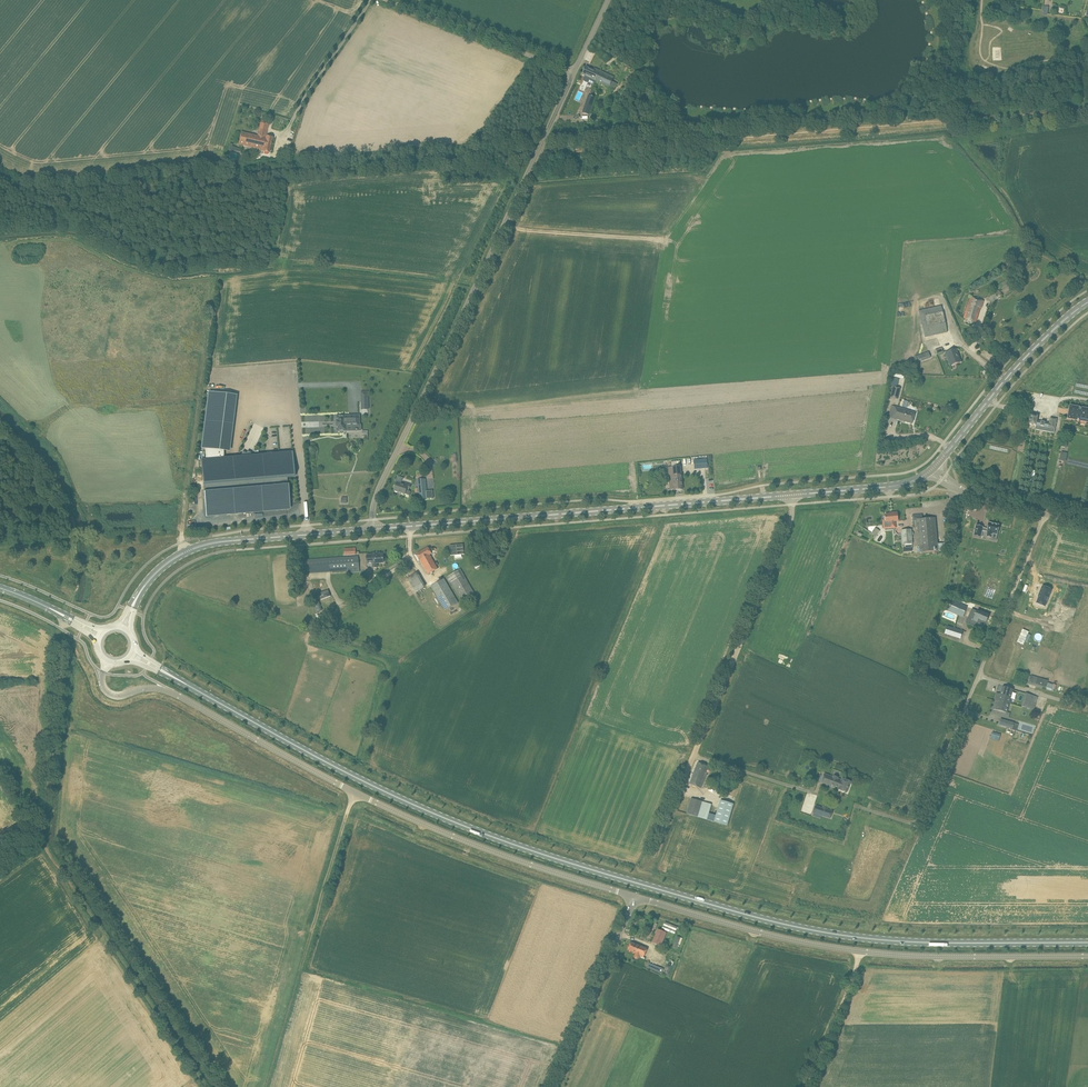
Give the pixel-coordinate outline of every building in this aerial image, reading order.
[(586,66),(582,74),(585,75),(595,80),(599,72),(600,71),(594,68),(593,70),(588,68),(586,66)] [(599,72),(595,80),(615,89),(617,84),(612,81),(614,78),(614,77),(600,71),(599,72)] [(588,95),(582,113),(589,115),(596,97),(588,95)] [(268,124),(263,123),(261,122),(257,136),(242,132),(239,144),(238,144),(263,150),(263,151),(269,153),(273,138),(266,136),(268,124)] [(1002,289),(1010,284),(1007,280),(999,284),(1002,289)] [(991,303),(1003,295),(1000,291),(995,294),(988,298),(991,303)] [(984,301),(978,299),(971,297),(963,318),(976,323),(981,308),(984,301)] [(948,332),(946,327),(943,312),(941,306),(919,311),(925,337),(948,332)] [(960,362),(958,357),(957,355),(958,354),(956,349),(946,353),(950,366),(960,362)] [(929,351),(915,356),(918,363),(931,358),(929,351)] [(890,397),(898,399),(901,388),(893,386),(890,397)] [(209,392),(202,448),(205,448),(206,460),(225,458),(224,451),(230,452),(237,396),(209,392)] [(912,424),(915,412),(892,405),(888,417),(912,424)] [(1087,420),(1087,410),(1070,407),(1068,417),(1087,421),(1087,420)] [(1038,416),(1036,415),(1030,414),(1029,424),(1036,425),(1035,430),(1048,432),(1054,433),(1055,429),(1057,419),(1050,418),(1049,423),(1037,421),(1038,416)] [(337,421),(337,426),(337,431),(347,431),(346,426),(360,426),(360,425),(359,416),(337,416),(337,421)] [(206,460),(201,460),(206,516),(290,509),(287,478),(294,477),(292,453),(225,458),(206,460)] [(707,459),(694,460),(695,469),(708,468),(707,459)] [(681,466),(680,461),(671,461),(672,467),(668,467),(670,484),(674,484),(674,490),(683,490),(681,466)] [(426,478),(417,479),(419,500),(428,499),(427,491),(426,478)] [(404,485),(402,484),(397,482),(394,490),(409,495),(411,491),(406,490),(407,488),(409,489),(411,485),(405,483),(404,485)] [(893,514),(885,514),(886,520),(883,520),(884,529),(896,528),(895,521),(898,521),(897,512),(893,512),(893,514)] [(938,550),(936,523),(935,517),(923,519),(922,516),(920,515),(912,515),(913,527),(918,527),(920,552),(938,550)] [(988,532),(987,537),(992,538),(993,533),(997,534),(999,524),(989,522),(988,529),(987,532),(988,532)] [(976,525),(974,536),(981,537),(982,531),(987,532),(988,529),(983,528),(983,527),(976,525)] [(902,545),(913,544),(911,529),(901,530),(902,545)] [(463,544),(450,545),(451,555),(464,554),(463,544)] [(432,553),(431,552),(428,547),(416,554),(420,560),(428,574),(438,569),(430,554),(432,553)] [(384,562),(384,560),(383,554),(367,555),(368,561),(372,561),(372,563),(373,563),(373,567),(377,567),(377,563),(384,562)] [(358,556),(303,560),(303,566),(304,573),(348,570),(359,569),(359,562),(358,556)] [(460,569),(448,576),(462,600),(474,593),(460,569)] [(409,577),(415,592),(425,588),(420,573),(409,577)] [(442,579),(431,586),(445,610),(456,604),(458,602),(444,578),(442,579)] [(1052,590),(1042,586),(1039,595),(1040,595),(1036,603),(1045,606),(1052,590)] [(319,593),(321,600),(324,598),(326,602),(332,599),(328,590),(319,593)] [(943,608),(943,609),(958,615),(960,609),(965,612),(968,606),(947,598),(943,608)] [(972,609),(965,623),(975,627),(977,623),(977,622),(978,618),(986,622),(988,615),(983,613),(981,612),(981,613),(977,611),(972,609)] [(965,632),(951,627),(949,635),(956,637),(963,639),(965,632)] [(945,656),(939,654),(937,660),(943,662),(945,656)] [(1045,689),(1047,684),(1048,680),(1031,675),(1028,684),(1045,689)] [(1009,705),(1011,695),(1013,689),(1002,686),(1000,694),(996,693),(994,700),(996,700),(1009,705)] [(1034,709),(1036,702),(1038,697),(1025,693),(1022,706),(1034,709)] [(1006,713),(1009,705),(996,700),(993,709),(996,710),(995,715),(1002,716),(1003,712),(1006,713)] [(1001,719),(999,725),(1012,728),(1014,723),(1001,719)] [(1000,741),(1002,734),(993,732),(991,739),(1000,741)] [(706,772),(708,767),(698,762),(689,784),(695,786),(701,788),(707,772),(706,772)] [(824,783),(824,784),(846,792),(850,782),(842,779),(842,778),(841,779),(838,778),(839,777),(833,775),(833,776),(824,773),(821,782),(824,783)] [(712,804),(691,798),(687,813),(708,819),(712,804)] [(716,815),(714,821),(727,825),(733,804),(720,801),(716,815)] [(816,806),(813,813),(830,818),(832,811),(827,809),(826,813),(822,811),(823,808),(816,806)] [(662,929),(675,934),(677,927),(665,922),(662,929)] [(657,929),(652,943),(661,946),(666,932),(657,929)] [(647,949),(636,944),(631,942),(628,950),(636,953),(633,958),(638,960),(640,956),(644,957),(647,949)] [(653,969),(654,964),(646,961),(644,967),(653,969)]
